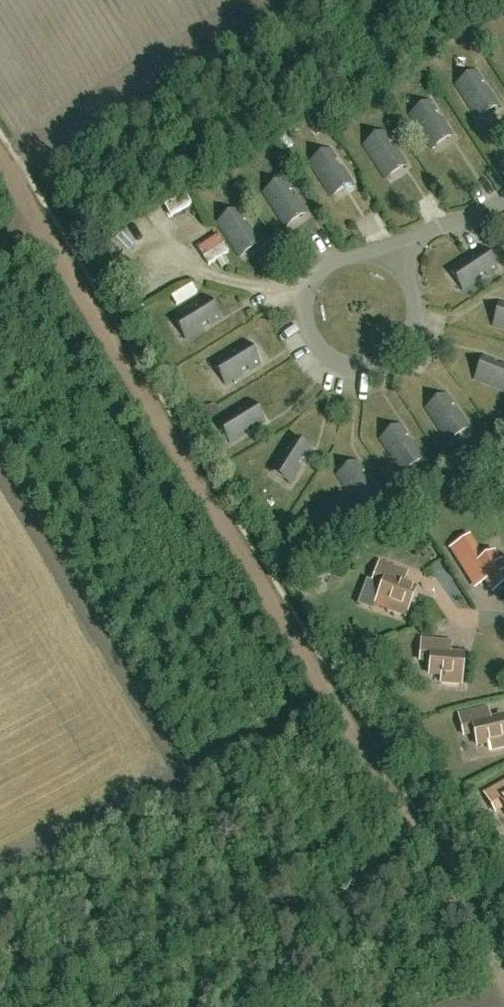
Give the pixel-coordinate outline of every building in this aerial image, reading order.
[(477,118),(498,104),(477,71),(456,85),(477,118)] [(431,148),(452,134),(431,101),(410,115),(431,148)] [(385,178),(407,164),(385,131),(364,145),(385,178)] [(331,196),(352,182),(331,149),(310,163),(331,196)] [(285,225),(306,212),(285,179),(264,193),(285,225)] [(172,205),(180,219),(202,206),(194,193),(172,205)] [(239,255),(260,242),(239,209),(218,223),(239,255)] [(188,232),(204,223),(198,213),(182,223),(188,232)] [(463,289),(496,268),(482,247),(450,268),(463,289)] [(186,338),(219,318),(206,296),(173,317),(186,338)] [(501,301),(494,325),(503,328),(503,302),(501,301)] [(225,383),(259,363),(246,341),(212,362),(225,383)] [(485,355),(476,379),(503,390),(503,363),(485,355)] [(448,441),(469,427),(447,394),(426,408),(448,441)] [(230,442),(263,422),(250,400),(217,421),(230,442)] [(402,471),(423,457),(401,425),(380,439),(402,471)] [(290,482),(311,450),(289,437),(269,469),(290,482)] [(359,507),(380,493),(358,461),(337,475),(359,507)] [(503,586),(503,560),(502,561),(496,551),(484,558),(479,550),(458,563),(474,589),(485,582),(492,593),(503,586)] [(407,572),(380,561),(372,580),(382,584),(377,596),(389,600),(386,608),(405,615),(415,587),(402,583),(407,572)] [(421,639),(420,659),(430,660),(429,673),(441,674),(441,682),(461,683),(463,654),(449,653),(450,641),(421,639)] [(459,714),(463,734),(473,732),(476,744),(488,741),(490,749),(503,746),(503,720),(503,716),(490,720),(487,708),(459,714)] [(486,795),(496,812),(503,807),(503,784),(486,795)]
